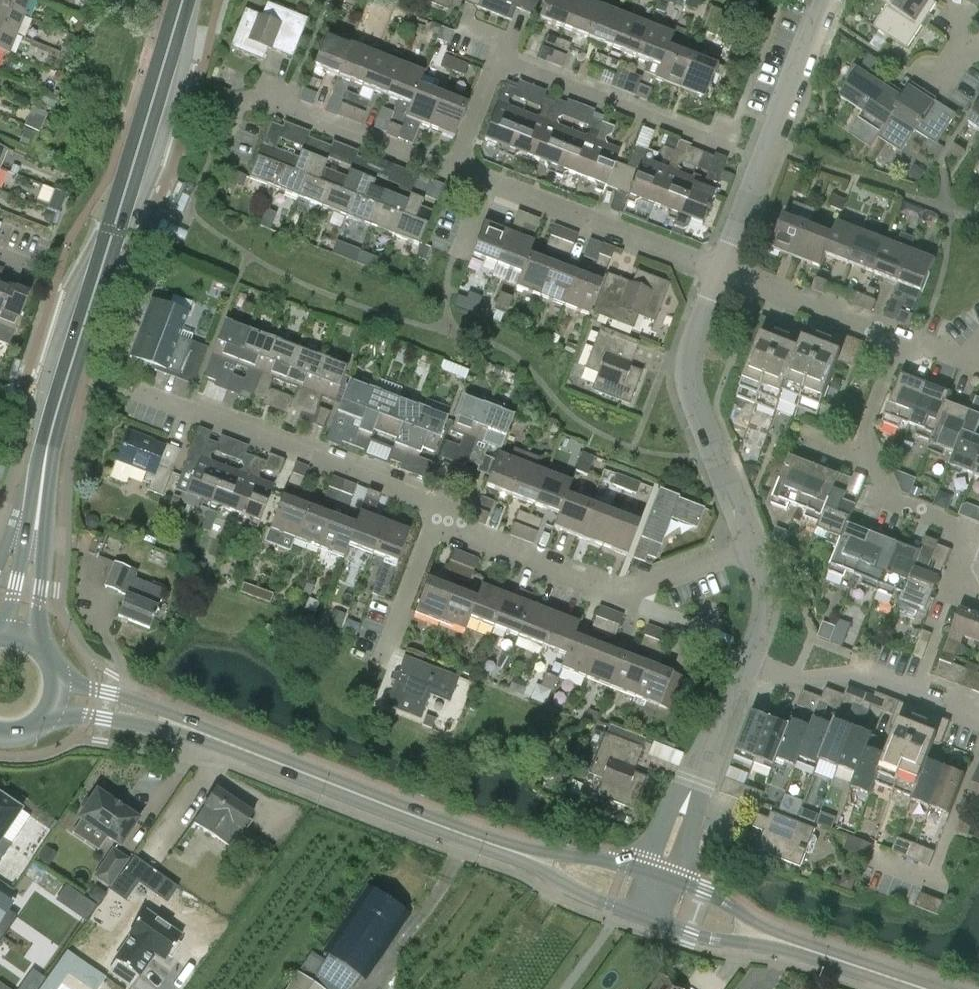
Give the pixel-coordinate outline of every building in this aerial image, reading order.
[(31,0),(0,0),(0,7),(24,16),(31,0)] [(452,0),(426,0),(448,9),(452,0)] [(479,7),(511,19),(515,7),(533,14),(538,0),(482,0),(479,7)] [(547,34),(560,39),(563,29),(575,0),(546,0),(539,19),(551,24),(547,34)] [(589,0),(575,0),(563,29),(588,38),(601,5),(589,0)] [(701,0),(661,0),(659,8),(696,18),(701,0)] [(935,3),(931,0),(881,0),(889,5),(875,27),(908,49),(937,4),(935,3)] [(267,4),(261,20),(245,13),(231,47),(263,59),(267,47),(293,57),(307,20),(267,4)] [(601,5),(588,38),(612,48),(625,14),(601,5)] [(17,35),(24,16),(0,7),(0,29),(17,35)] [(649,23),(625,14),(612,48),(636,57),(649,23)] [(647,101),(655,79),(668,46),(673,33),(649,23),(636,57),(647,61),(641,79),(634,96),(647,101)] [(9,56),(17,35),(0,29),(0,52),(9,56)] [(313,67),(338,77),(352,43),(327,33),(313,67)] [(550,63),(560,39),(547,34),(538,58),(550,63)] [(571,44),(560,39),(550,63),(562,68),(571,44)] [(352,43),(338,77),(362,87),(376,53),(352,43)] [(680,89),(692,55),(668,46),(655,79),(680,89)] [(400,62),(376,53),(362,87),(387,96),(400,62)] [(599,82),(608,58),(596,53),(587,77),(599,82)] [(452,72),(457,60),(445,55),(440,67),(452,72)] [(725,68),(692,55),(680,89),(704,98),(714,74),(722,77),(725,68)] [(619,62),(608,58),(599,82),(611,86),(619,62)] [(468,65),(457,60),(452,72),(464,76),(468,65)] [(424,72),(400,62),(387,96),(398,101),(385,134),(400,139),(408,119),(405,118),(410,106),(424,74),(424,72)] [(904,97),(903,97),(893,90),(896,85),(880,76),(878,79),(861,68),(841,98),(867,114),(853,136),(872,148),(879,137),(878,137),(904,97)] [(438,80),(424,74),(410,106),(405,118),(408,119),(430,128),(443,94),(434,91),(438,80)] [(310,76),(301,100),(313,105),(322,81),(310,76)] [(506,155),(523,112),(511,107),(518,89),(505,84),(484,139),(496,143),(499,149),(498,152),(506,155)] [(911,85),(903,97),(904,97),(878,137),(879,137),(897,149),(911,127),(937,144),(956,114),(911,85)] [(349,120),(359,96),(347,91),(337,115),(349,120)] [(468,104),(443,94),(430,128),(454,138),(468,104)] [(359,96),(349,120),(361,124),(370,100),(359,96)] [(535,116),(523,112),(506,155),(514,158),(516,155),(521,153),(533,157),(554,104),(542,99),(535,116)] [(546,171),(554,174),(571,130),(559,126),(566,108),(554,104),(533,157),(546,162),(547,168),(546,171)] [(29,123),(41,130),(50,112),(38,106),(29,123)] [(968,123),(978,131),(978,106),(968,123)] [(571,130),(554,174),(562,177),(564,174),(569,172),(582,177),(603,123),(590,118),(584,135),(571,130)] [(273,187),(287,153),(276,149),(284,128),(271,123),(249,178),(273,187)] [(606,186),(617,190),(627,167),(616,162),(621,150),(608,145),(615,127),(603,123),(582,177),(593,181),(596,186),(595,190),(604,193),(606,186)] [(644,126),(638,144),(649,148),(655,130),(644,126)] [(298,197),(319,142),(307,137),(299,158),(287,153),(273,187),(298,197)] [(298,197),(322,207),(335,172),(324,168),(332,147),(319,142),(298,197)] [(954,145),(947,155),(959,162),(965,152),(954,145)] [(633,149),(627,167),(617,190),(618,191),(613,204),(625,209),(628,202),(635,205),(636,202),(641,200),(654,205),(674,151),(663,146),(656,164),(652,162),(654,157),(652,152),(639,147),(633,149)] [(667,218),(675,221),(692,178),(680,173),(687,155),(674,151),(654,205),(666,209),(669,214),(667,218)] [(716,154),(711,165),(704,182),(692,178),(675,221),(673,228),(683,232),(687,230),(690,222),(685,220),(689,218),(702,224),(727,159),(716,154)] [(346,216),(368,161),(355,156),(347,177),(335,172),(322,207),(346,216)] [(370,226),(384,191),(372,187),(381,166),(382,161),(370,156),(368,161),(346,216),(370,226)] [(370,226),(394,235),(416,180),(404,175),(396,196),(384,191),(370,226)] [(416,180),(394,235),(419,245),(432,210),(421,206),(429,185),(416,180)] [(806,197),(811,186),(798,181),(794,192),(806,197)] [(847,201),(846,200),(835,196),(831,207),(843,212),(847,201)] [(791,211),(787,209),(772,248),(796,258),(809,224),(814,210),(795,202),(791,211)] [(517,222),(536,233),(544,219),(525,208),(517,222)] [(825,255),(826,255),(849,264),(862,230),(838,221),(833,233),(825,255)] [(472,256),(497,265),(510,232),(485,222),(472,256)] [(543,249),(557,254),(566,230),(552,224),(543,249)] [(833,233),(809,224),(796,258),(821,268),(826,255),(825,255),(833,233)] [(580,235),(566,230),(557,254),(571,259),(580,235)] [(873,274),(886,240),(862,230),(849,264),(873,274)] [(521,275),(529,254),(534,241),(510,232),(497,265),(520,274),(521,275)] [(886,240),(873,274),(898,283),(911,249),(915,239),(902,234),(898,244),(886,240)] [(337,243),(334,254),(376,264),(379,253),(337,243)] [(578,273),(565,306),(589,316),(602,282),(615,249),(602,244),(593,266),(588,277),(578,273)] [(911,249),(898,283),(922,293),(936,259),(911,249)] [(515,287),(540,297),(553,263),(529,254),(521,275),(520,274),(515,287)] [(565,306),(578,273),(553,263),(540,297),(565,306)] [(668,284),(637,272),(632,284),(608,275),(594,312),(632,327),(638,312),(655,318),(668,284)] [(828,283),(816,278),(812,289),(824,295),(828,283)] [(0,311),(0,343),(8,346),(34,283),(26,280),(21,292),(10,287),(0,311)] [(10,287),(0,283),(0,311),(10,287)] [(860,308),(864,297),(853,293),(849,304),(860,308)] [(459,296),(456,306),(473,312),(476,303),(459,296)] [(864,297),(860,308),(873,313),(877,302),(864,297)] [(909,327),(914,316),(913,316),(918,305),(905,300),(904,303),(892,299),(885,317),(909,327)] [(152,300),(130,356),(179,374),(191,341),(193,336),(181,331),(188,313),(152,300)] [(761,315),(754,334),(764,338),(771,319),(761,315)] [(811,318),(806,330),(779,400),(780,401),(817,415),(838,361),(852,366),(855,365),(857,361),(847,358),(838,354),(829,350),(832,341),(819,336),(824,324),(811,318)] [(771,319),(764,338),(773,341),(777,333),(781,323),(771,319)] [(236,364),(249,330),(225,320),(204,376),(216,381),(224,360),(236,364)] [(773,341),(764,338),(754,334),(752,339),(754,342),(757,343),(736,397),(775,412),(780,401),(779,400),(806,330),(794,325),(789,337),(777,333),(773,341)] [(629,368),(639,343),(601,328),(585,368),(601,374),(595,390),(628,403),(640,372),(629,368)] [(273,339),(249,330),(236,364),(248,369),(240,390),(252,395),(273,339)] [(836,332),(832,341),(829,350),(838,354),(845,335),(836,332)] [(845,335),(838,354),(847,358),(855,339),(845,335)] [(298,348),(273,339),(252,395),(265,399),(273,378),(285,382),(298,348)] [(855,339),(847,358),(857,361),(864,343),(855,339)] [(298,348),(285,382),(297,387),(285,419),(297,424),(322,357),(298,348)] [(322,357),(297,424),(298,424),(299,420),(312,424),(322,397),(334,401),(347,367),(322,357)] [(910,426),(926,384),(901,374),(883,422),(899,429),(902,423),(910,426)] [(353,445),(374,389),(349,380),(337,414),(348,419),(340,440),(353,445)] [(951,393),(926,384),(910,426),(918,429),(915,435),(931,441),(932,442),(947,402),(948,402),(951,393)] [(398,399),(374,389),(353,445),(365,450),(374,428),(385,433),(398,399)] [(476,440),(490,405),(465,396),(452,431),(463,435),(453,462),(466,467),(468,462),(476,440)] [(978,462),(978,437),(976,436),(978,428),(978,398),(977,397),(972,411),(955,454),(954,453),(950,465),(974,475),(978,462)] [(423,408),(398,399),(385,433),(397,437),(389,459),(402,463),(410,442),(423,408)] [(476,440),(468,462),(480,466),(488,445),(501,450),(514,415),(501,410),(502,407),(491,402),(490,405),(476,440)] [(947,451),(954,453),(955,454),(972,411),(948,402),(947,402),(932,442),(931,441),(927,451),(944,457),(947,451)] [(410,442),(402,463),(400,469),(412,473),(422,447),(434,451),(447,417),(423,408),(410,442)] [(126,481),(132,466),(147,472),(144,481),(150,484),(147,489),(163,495),(173,470),(158,465),(165,446),(128,432),(111,476),(126,481)] [(191,446),(175,489),(199,498),(202,503),(200,507),(209,510),(225,467),(212,462),(210,458),(211,455),(216,453),(219,444),(207,439),(203,451),(191,446)] [(485,487),(510,496),(526,455),(513,450),(510,457),(498,453),(485,487)] [(595,456),(583,451),(575,471),(587,476),(595,456)] [(237,472),(225,467),(209,510),(216,513),(218,509),(223,507),(235,512),(255,458),(243,453),(240,462),(241,462),(243,467),(242,469),(237,472)] [(526,455),(510,496),(534,506),(547,471),(536,467),(539,460),(526,455)] [(790,504),(798,507),(810,478),(799,474),(804,461),(790,456),(771,504),(787,510),(790,504)] [(255,458),(235,512),(248,516),(250,522),(249,525),(257,528),(273,485),(260,480),(259,476),(260,473),(264,471),(265,471),(268,462),(255,458)] [(286,487),(299,491),(308,467),(296,462),(286,487)] [(805,517),(819,523),(821,523),(840,475),(838,475),(827,470),(822,483),(810,478),(798,507),(807,511),(805,517)] [(572,481),(547,471),(534,506),(558,515),(567,494),(572,481)] [(821,523),(819,523),(817,529),(841,538),(842,538),(848,524),(856,504),(844,499),(852,478),(839,473),(838,475),(840,475),(821,523)] [(640,483),(628,478),(616,474),(612,485),(636,494),(640,483)] [(323,501),(336,506),(345,481),(332,476),(328,487),(328,488),(323,501)] [(356,485),(345,481),(336,506),(332,515),(319,548),(344,558),(349,545),(348,545),(356,524),(343,519),(352,497),(356,485)] [(680,496),(659,488),(633,557),(645,562),(653,542),(661,545),(671,518),(697,527),(704,508),(678,499),(680,496)] [(348,545),(349,545),(372,554),(385,520),(373,515),(378,503),(380,495),(368,491),(361,511),(356,524),(348,545)] [(578,536),(591,503),(567,494),(558,515),(553,527),(578,536)] [(295,539),(308,506),(283,496),(270,530),(295,539)] [(485,526),(494,502),(482,497),(472,521),(485,526)] [(962,513),(978,519),(978,506),(967,501),(962,513)] [(615,512),(591,503),(578,536),(602,545),(615,512)] [(332,515),(308,506),(295,539),(319,548),(332,515)] [(521,540),(531,516),(519,511),(509,535),(521,540)] [(640,522),(615,512),(602,545),(627,555),(640,522)] [(542,520),(531,516),(521,540),(533,545),(542,520)] [(410,530),(385,520),(372,554),(385,559),(376,583),(371,594),(384,598),(388,587),(398,563),(410,530)] [(848,571),(856,575),(871,537),(870,537),(866,547),(855,542),(860,528),(848,524),(842,538),(841,538),(828,571),(845,578),(848,571)] [(877,591),(896,543),(884,538),(882,542),(871,537),(856,575),(864,577),(861,584),(877,591)] [(923,545),(915,566),(904,593),(901,601),(927,610),(940,576),(928,571),(939,542),(926,537),(923,545)] [(909,547),(896,543),(877,591),(893,597),(896,590),(904,593),(915,566),(903,561),(909,547)] [(457,578),(466,554),(454,549),(445,574),(457,578)] [(466,554),(457,578),(469,583),(479,559),(466,554)] [(135,579),(138,571),(116,562),(106,587),(126,595),(117,616),(149,628),(164,590),(135,579)] [(440,621),(453,588),(429,578),(416,612),(440,621)] [(481,584),(476,597),(477,597),(470,618),(494,627),(507,594),(481,584)] [(477,597),(476,597),(453,588),(440,621),(465,631),(470,618),(477,597)] [(507,594),(494,627),(518,636),(531,603),(534,595),(520,590),(516,597),(507,594)] [(845,601),(843,618),(824,616),(821,640),(858,645),(861,627),(855,627),(858,603),(845,601)] [(555,612),(531,603),(518,636),(542,646),(555,612)] [(602,635),(611,610),(600,606),(590,630),(602,635)] [(961,607),(935,676),(934,677),(971,692),(978,673),(978,669),(978,666),(968,662),(966,668),(954,664),(956,658),(961,658),(964,650),(960,646),(964,636),(978,642),(978,614),(961,607)] [(623,615),(611,610),(602,635),(614,639),(623,615)] [(542,646),(566,655),(574,635),(575,635),(580,622),(555,612),(542,646)] [(639,649),(650,653),(660,629),(648,625),(639,649)] [(660,629),(650,653),(647,663),(634,696),(671,711),(684,677),(659,667),(672,634),(660,629)] [(586,678),(598,644),(575,635),(574,635),(566,655),(560,668),(586,678)] [(623,653),(598,644),(586,678),(610,687),(623,653)] [(647,663),(623,653),(610,687),(634,696),(647,663)] [(460,677),(449,673),(404,656),(385,705),(420,719),(429,694),(450,702),(460,677)] [(978,673),(971,692),(978,695),(978,674),(978,673)] [(828,707),(834,691),(826,688),(820,703),(828,707)] [(803,690),(797,706),(806,709),(811,694),(803,690)] [(862,709),(868,694),(859,691),(853,706),(862,709)] [(868,694),(862,709),(869,712),(875,697),(868,694)] [(899,702),(892,721),(902,724),(909,706),(899,702)] [(909,706),(902,724),(912,728),(915,719),(919,709),(909,706)] [(756,758),(771,719),(762,716),(764,711),(754,707),(736,750),(756,758)] [(771,719),(756,758),(775,766),(777,759),(792,722),(791,721),(794,715),(784,711),(780,723),(771,719)] [(820,761),(835,721),(833,725),(825,722),(826,718),(816,713),(811,727),(798,757),(818,765),(820,761)] [(931,714),(928,723),(924,733),(934,736),(941,718),(931,714)] [(794,715),(791,721),(792,722),(777,759),(795,766),(798,757),(811,727),(802,724),(804,719),(794,715)] [(941,718),(934,736),(943,740),(951,722),(941,718)] [(896,729),(886,756),(871,796),(908,810),(911,801),(912,801),(927,761),(928,762),(935,744),(938,746),(942,744),(943,740),(934,736),(924,733),(928,723),(915,719),(912,728),(902,724),(892,721),(891,724),(892,728),(896,729)] [(844,724),(835,721),(820,761),(839,768),(856,724),(846,720),(844,724)] [(839,768),(857,775),(872,736),(864,732),(866,727),(856,724),(839,768)] [(645,778),(633,773),(646,740),(608,725),(590,772),(606,779),(599,795),(633,809),(645,778)] [(886,756),(878,753),(883,739),(872,736),(857,775),(851,789),(871,796),(886,756)] [(650,752),(679,765),(684,753),(655,740),(650,752)] [(931,809),(948,764),(938,760),(936,765),(928,762),(927,761),(912,801),(931,809)] [(958,768),(948,764),(931,809),(950,816),(965,776),(956,773),(958,768)] [(969,796),(978,800),(978,771),(969,796)] [(726,778),(720,793),(729,796),(734,781),(726,778)] [(216,789),(204,807),(205,807),(194,823),(229,847),(240,831),(241,831),(253,813),(216,789)] [(759,808),(760,805),(765,793),(756,790),(753,798),(751,805),(759,808)] [(138,819),(123,809),(124,809),(113,801),(112,802),(97,791),(93,798),(88,799),(83,806),(84,811),(79,818),(121,846),(138,819)] [(782,811),(835,826),(838,817),(804,807),(806,799),(787,793),(782,811)] [(11,845),(1,838),(20,810),(0,796),(0,860),(11,845)] [(808,859),(812,857),(817,844),(815,840),(812,839),(816,829),(777,814),(775,821),(759,814),(754,827),(764,831),(756,850),(801,868),(805,858),(808,859)] [(956,831),(969,836),(973,824),(960,819),(956,831)] [(870,854),(874,844),(852,834),(848,844),(870,854)] [(910,860),(916,845),(908,842),(903,857),(910,860)] [(916,845),(910,860),(919,863),(924,848),(916,845)] [(127,859),(113,851),(96,876),(110,885),(127,859)] [(367,891),(328,949),(331,951),(325,960),(311,952),(299,970),(286,988),(352,988),(363,973),(366,975),(405,916),(367,891)] [(944,903),(921,893),(915,907),(939,916),(944,903)] [(11,903),(0,895),(0,918),(11,903)] [(142,978),(154,962),(153,961),(157,955),(165,961),(169,956),(172,958),(181,945),(178,942),(181,937),(149,914),(132,938),(135,939),(119,962),(120,963),(112,974),(133,988),(134,988),(141,978),(142,978)] [(661,979),(653,988),(676,988),(661,979)]
